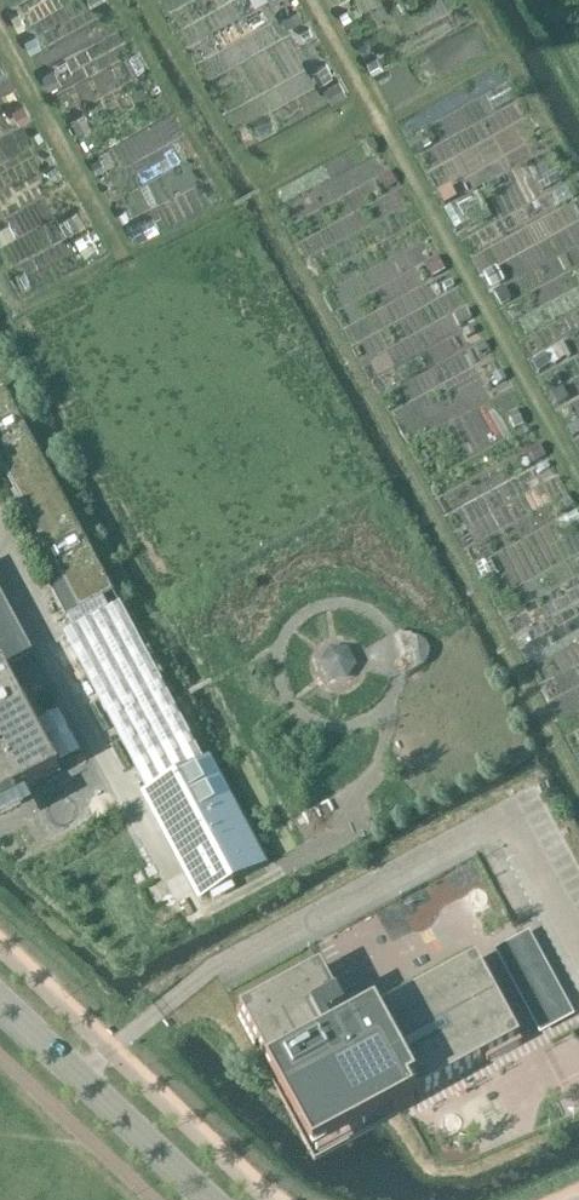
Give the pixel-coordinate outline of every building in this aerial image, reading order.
[(297,10),(281,19),(286,28),(302,20),(297,10)] [(100,159),(92,163),(97,173),(105,168),(100,159)] [(76,212),(63,220),(71,233),(84,225),(76,212)] [(496,271),(485,277),(492,290),(503,284),(496,271)] [(504,290),(496,295),(502,306),(511,302),(504,290)] [(502,375),(495,379),(499,387),(506,384),(502,375)] [(0,396),(0,464),(82,616),(105,603),(116,598),(6,393),(0,396)] [(565,496),(556,502),(563,513),(572,508),(565,496)] [(74,631),(65,636),(148,792),(145,794),(203,902),(264,869),(207,761),(204,762),(121,606),(110,612),(105,603),(82,616),(70,622),(74,631)] [(60,776),(5,672),(26,661),(0,613),(0,808),(60,776)] [(495,952),(541,1036),(568,1021),(522,937),(495,952)] [(354,1011),(346,1015),(321,969),(237,1014),(256,1049),(259,1047),(300,1122),(328,1108),(338,1126),(386,1100),(395,1117),(416,1106),(413,1101),(487,1061),(488,1064),(523,1046),(477,962),(361,1025),(354,1011)]
